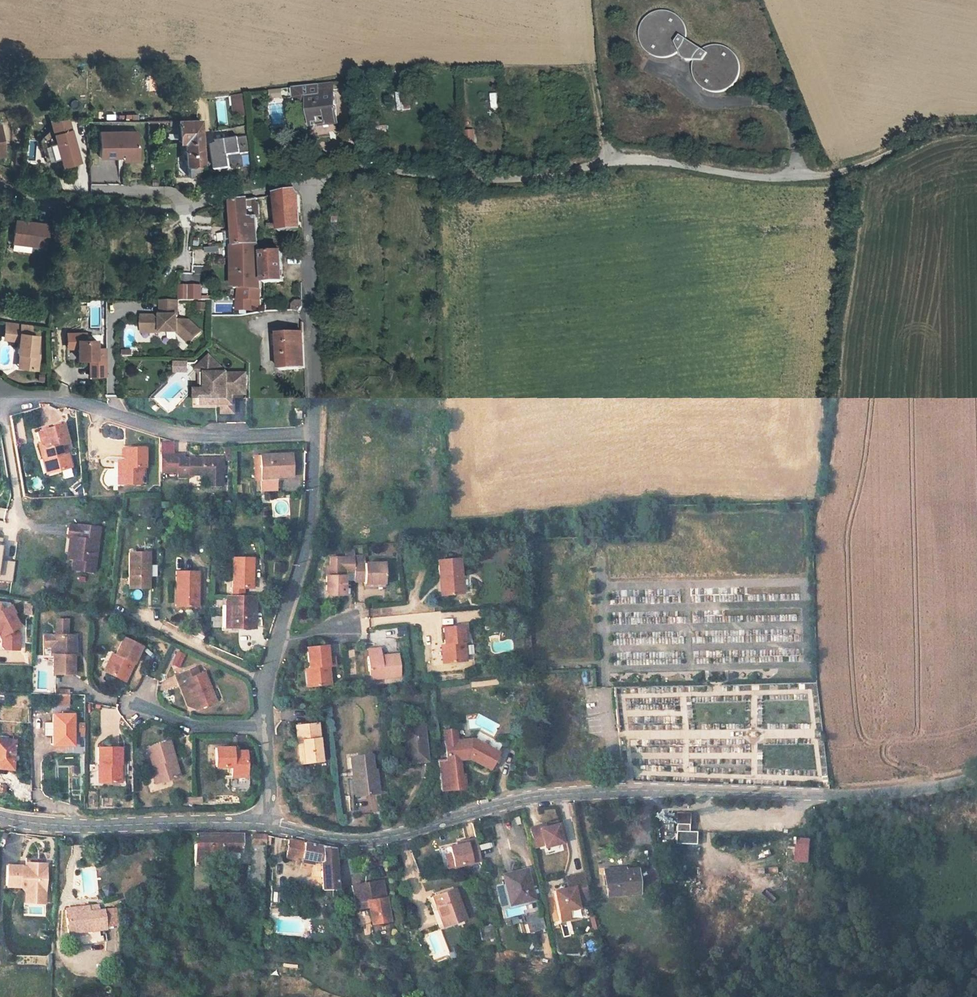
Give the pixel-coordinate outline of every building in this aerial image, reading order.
[(704,56),(677,40),(673,46),(682,60),(698,63),(704,56)] [(313,109),(314,124),(335,122),(331,92),(330,82),(318,83),(293,86),(294,96),(302,101),(309,101),(309,110),(313,109)] [(247,113),(244,92),(232,94),(235,115),(247,113)] [(79,163),(69,120),(52,120),(54,130),(58,143),(50,145),(53,161),(61,159),(64,167),(79,163)] [(173,120),(173,128),(181,128),(181,143),(203,142),(203,121),(173,120)] [(58,143),(54,130),(41,140),(46,162),(53,161),(50,145),(58,143)] [(139,131),(101,130),(101,155),(121,155),(121,152),(125,152),(125,153),(139,154),(139,131)] [(467,146),(477,145),(476,130),(465,131),(467,146)] [(216,171),(252,168),(249,138),(214,141),(216,171)] [(26,160),(36,161),(39,143),(29,141),(26,160)] [(186,143),(187,167),(204,167),(203,145),(203,142),(181,143),(181,144),(186,143)] [(271,230),(300,229),(299,194),(295,190),(274,194),(275,221),(271,221),(271,230)] [(257,245),(256,216),(247,217),(246,199),(231,201),(234,245),(257,245)] [(18,219),(15,241),(48,246),(51,223),(18,219)] [(226,233),(218,234),(218,242),(227,241),(226,233)] [(234,245),(232,245),(231,258),(231,265),(231,298),(251,298),(259,298),(258,268),(257,245),(234,245)] [(165,256),(174,257),(174,247),(166,247),(165,256)] [(278,251),(262,252),(263,284),(272,283),(272,284),(276,284),(276,282),(280,282),(278,251)] [(291,309),(299,312),(300,306),(301,305),(301,281),(276,284),(272,284),(264,285),(264,302),(282,301),(293,303),(291,309)] [(188,285),(177,284),(177,299),(179,299),(188,298),(188,285)] [(165,329),(168,329),(168,331),(178,331),(191,344),(202,331),(190,319),(179,320),(179,299),(177,299),(162,299),(162,314),(145,314),(145,326),(153,326),(153,331),(165,331),(165,329)] [(217,300),(216,338),(244,338),(244,300),(217,300)] [(207,311),(206,303),(197,303),(198,312),(207,311)] [(37,335),(28,334),(29,323),(6,321),(4,336),(19,338),(18,350),(22,351),(24,355),(23,366),(36,367),(38,354),(35,353),(37,335)] [(75,355),(87,356),(89,356),(89,372),(105,372),(105,348),(95,347),(95,337),(84,337),(84,332),(66,332),(65,346),(76,346),(75,355)] [(276,333),(278,369),(303,368),(302,333),(276,333)] [(18,350),(16,365),(23,366),(24,355),(22,351),(18,350)] [(211,353),(200,363),(207,371),(206,389),(200,389),(197,389),(197,403),(219,403),(228,403),(228,393),(246,393),(246,373),(227,372),(211,353)] [(183,360),(170,361),(170,369),(183,369),(183,360)] [(207,371),(200,363),(195,367),(201,373),(200,389),(206,389),(207,371)] [(228,403),(219,403),(219,412),(232,412),(232,403),(228,403)] [(37,441),(42,457),(47,456),(50,466),(59,464),(60,468),(72,465),(66,443),(68,443),(63,423),(40,428),(43,440),(37,441)] [(117,464),(117,474),(122,474),(122,481),(138,481),(138,471),(141,468),(141,464),(144,464),(143,445),(122,445),(122,460),(120,460),(121,465),(117,464)] [(224,448),(224,458),(232,458),(232,448),(224,448)] [(189,476),(206,475),(207,486),(223,485),(221,458),(178,460),(171,452),(159,453),(161,475),(179,475),(179,479),(189,479),(189,476)] [(259,481),(275,480),(274,477),(290,477),(289,454),(258,454),(259,481)] [(76,538),(73,558),(71,567),(93,571),(99,527),(78,523),(78,525),(69,523),(67,536),(70,537),(76,538)] [(70,537),(67,557),(73,558),(76,538),(70,537)] [(13,582),(15,561),(0,559),(2,545),(0,544),(0,581),(13,582)] [(350,551),(329,551),(329,559),(325,559),(324,587),(339,588),(340,576),(340,563),(350,563),(350,557),(350,551)] [(230,555),(229,584),(228,584),(228,595),(242,595),(242,585),(248,585),(249,573),(250,573),(250,556),(230,555)] [(457,556),(435,558),(436,576),(438,576),(440,595),(461,592),(457,556)] [(382,580),(383,558),(350,557),(350,563),(349,577),(361,578),(361,579),(382,580)] [(127,559),(127,595),(153,595),(152,559),(127,559)] [(275,563),(276,572),(284,572),(284,563),(275,563)] [(340,563),(340,576),(349,577),(350,563),(340,563)] [(197,573),(176,572),(175,589),(178,589),(178,609),(197,609),(197,573)] [(237,624),(253,625),(253,595),(242,595),(228,595),(226,595),(226,603),(229,603),(229,624),(237,624)] [(2,639),(3,642),(3,649),(5,652),(18,653),(18,639),(15,631),(17,631),(13,617),(15,617),(13,609),(5,611),(4,607),(0,606),(0,640),(2,639)] [(55,637),(43,637),(43,647),(48,647),(54,647),(54,657),(50,657),(50,675),(72,675),(71,647),(75,647),(75,637),(66,637),(66,622),(55,622),(55,637)] [(443,663),(464,660),(460,624),(439,627),(441,645),(443,663)] [(381,641),(382,631),(371,631),(371,641),(381,641)] [(133,651),(114,644),(100,681),(119,688),(133,651)] [(379,677),(400,674),(398,651),(380,653),(379,645),(363,646),(366,674),(378,672),(379,677)] [(261,656),(263,649),(253,646),(251,653),(261,656)] [(330,685),(326,646),(306,649),(310,687),(330,685)] [(252,654),(244,650),(241,658),(249,662),(252,654)] [(173,663),(179,666),(185,655),(178,652),(173,663)] [(257,656),(252,654),(249,662),(254,664),(257,656)] [(96,679),(100,681),(108,661),(103,660),(96,679)] [(197,674),(180,680),(183,688),(185,687),(194,710),(214,702),(205,680),(200,682),(197,674)] [(175,682),(187,712),(194,710),(185,687),(183,688),(180,680),(175,682)] [(71,715),(50,715),(50,723),(50,736),(50,745),(71,745),(71,715)] [(50,723),(42,723),(41,736),(50,736),(50,723)] [(319,761),(315,724),(292,727),(293,740),(298,740),(299,750),(294,751),(296,763),(319,761)] [(418,726),(398,728),(402,763),(422,760),(418,726)] [(453,729),(441,730),(442,742),(444,761),(433,763),(436,792),(461,790),(460,777),(457,778),(456,768),(453,768),(452,760),(464,759),(485,770),(495,753),(477,743),(469,738),(454,740),(453,729)] [(477,743),(495,753),(499,744),(486,737),(480,738),(477,743)] [(168,739),(147,746),(153,762),(150,763),(153,772),(158,770),(161,779),(179,773),(176,761),(174,762),(172,756),(174,756),(168,739)] [(12,771),(13,743),(0,742),(0,770),(12,771)] [(232,746),(214,746),(214,766),(232,766),(232,775),(245,775),(245,749),(232,749),(232,746)] [(120,754),(97,754),(97,771),(101,771),(102,789),(120,790),(120,754)] [(368,755),(347,758),(350,782),(353,782),(354,795),(374,792),(372,769),(370,769),(368,755)] [(696,814),(680,813),(679,823),(677,839),(702,839),(702,828),(695,828),(695,824),(696,814)] [(537,826),(526,828),(530,847),(540,845),(540,847),(559,843),(555,825),(543,827),(537,828),(537,826)] [(207,849),(240,851),(241,835),(241,833),(193,833),(193,849),(207,849)] [(265,844),(266,834),(251,834),(250,843),(265,844)] [(473,836),(458,840),(458,842),(446,845),(448,852),(441,853),(444,866),(478,858),(473,836)] [(809,864),(811,839),(795,837),(793,862),(809,864)] [(312,859),(320,861),(320,889),(336,888),(335,848),(288,839),(284,857),(292,859),(292,856),(301,857),(312,859)] [(192,865),(205,864),(207,849),(193,849),(192,865)] [(43,898),(44,864),(33,863),(33,867),(28,867),(28,870),(25,870),(25,867),(5,866),(5,887),(19,887),(23,891),(29,891),(29,897),(43,898)] [(522,869),(502,873),(508,903),(528,899),(522,869)] [(637,869),(605,873),(608,897),(640,893),(637,869)] [(579,873),(564,876),(566,887),(562,888),(549,891),(555,921),(566,919),(564,909),(574,907),(573,902),(585,899),(579,873)] [(380,881),(351,885),(354,908),(365,907),(367,923),(385,921),(380,881)] [(455,888),(431,896),(442,927),(466,918),(455,888)] [(29,891),(23,891),(22,903),(43,903),(43,898),(29,897),(29,891)] [(88,906),(65,907),(66,943),(91,942),(89,908),(88,906)] [(89,908),(91,942),(103,941),(102,907),(89,908)] [(356,925),(367,923),(365,907),(354,908),(356,925)] [(526,931),(541,925),(536,910),(521,915),(526,931)] [(490,939),(489,930),(478,931),(478,940),(490,939)]
